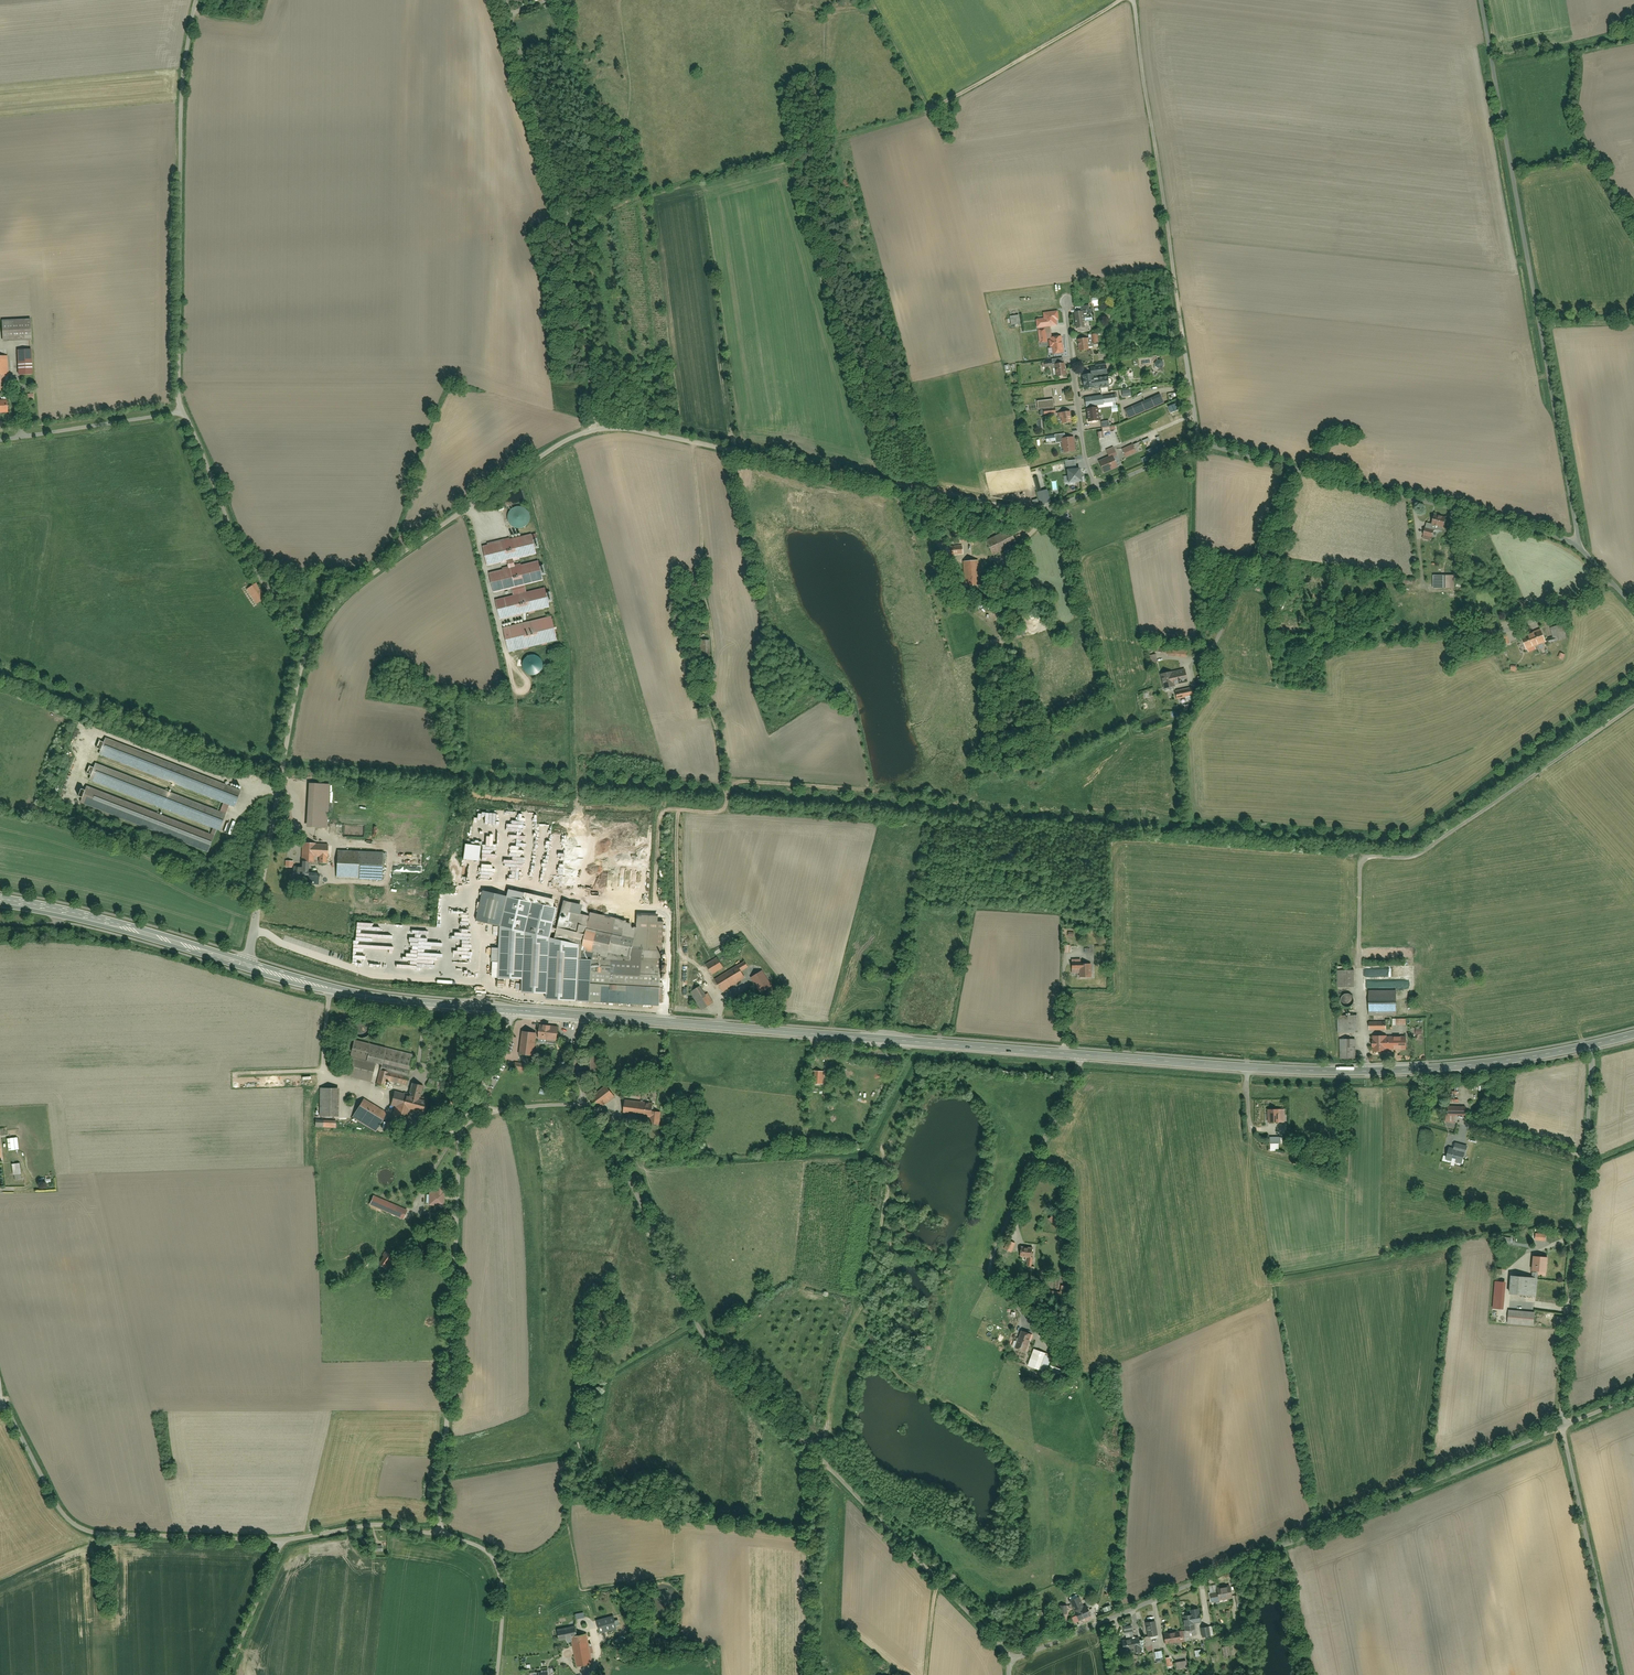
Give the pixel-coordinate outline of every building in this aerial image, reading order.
[(1037,321),(1038,328),(1058,328),(1058,321),(1060,321),(1059,313),(1044,313),(1044,320),(1037,321)] [(1075,314),(1076,323),(1075,323),(1076,334),(1091,332),(1090,322),(1086,322),(1085,313),(1075,314)] [(1010,316),(1011,326),(1020,326),(1019,316),(1010,316)] [(3,322),(3,343),(32,342),(31,321),(3,322)] [(1052,338),(1053,354),(1063,354),(1063,338),(1052,338)] [(1079,341),(1080,352),(1089,351),(1088,340),(1079,341)] [(21,375),(34,374),(32,351),(19,352),(21,375)] [(6,392),(6,377),(8,377),(7,357),(0,357),(0,393),(6,392)] [(1155,364),(1156,367),(1158,368),(1161,369),(1163,367),(1165,365),(1164,362),(1163,361),(1160,360),(1157,361),(1156,362),(1155,364)] [(1042,366),(1042,372),(1055,372),(1055,379),(1064,378),(1063,365),(1042,366)] [(1109,365),(1092,366),(1092,374),(1109,373),(1109,365)] [(1084,375),(1085,390),(1096,389),(1096,388),(1114,387),(1114,376),(1096,377),(1096,374),(1084,375)] [(1086,398),(1087,406),(1096,404),(1097,408),(1103,407),(1103,403),(1110,402),(1109,395),(1086,398)] [(9,414),(9,403),(0,403),(0,414),(9,414)] [(1087,410),(1089,422),(1100,421),(1098,408),(1087,410)] [(1060,413),(1060,424),(1073,424),(1072,413),(1060,413)] [(1062,443),(1063,453),(1076,452),(1075,438),(1069,439),(1068,434),(1047,435),(1048,443),(1062,443)] [(1134,444),(1124,449),(1128,457),(1138,452),(1134,444)] [(1114,447),(1106,450),(1110,458),(1117,454),(1114,447)] [(1100,463),(1105,474),(1119,468),(1114,457),(1100,463)] [(1079,469),(1067,471),(1069,483),(1081,481),(1079,469)] [(1033,479),(1037,492),(1042,491),(1039,477),(1033,479)] [(508,523),(512,527),(517,529),(523,529),(528,526),(530,521),(530,514),(527,510),(521,507),(515,507),(510,510),(507,517),(508,523)] [(1436,516),(1433,525),(1446,529),(1449,519),(1436,516)] [(1009,528),(985,540),(994,558),(1017,546),(1009,528)] [(1427,528),(1425,537),(1434,539),(1436,530),(1427,528)] [(484,564),(506,559),(508,566),(486,571),(491,591),(510,587),(524,583),(543,578),(538,559),(517,564),(515,557),(536,552),(532,533),(480,545),(484,564)] [(950,545),(951,555),(964,554),(964,545),(950,545)] [(980,563),(965,563),(965,586),(980,586),(980,563)] [(1434,577),(1434,589),(1457,589),(1457,577),(1434,577)] [(256,583),(247,590),(258,604),(266,598),(256,583)] [(524,583),(510,587),(511,591),(493,596),(498,618),(515,613),(517,622),(501,626),(507,651),(557,638),(551,614),(522,621),(520,612),(549,605),(543,583),(525,588),(524,583)] [(1560,627),(1551,628),(1553,641),(1562,639),(1560,627)] [(1523,637),(1528,650),(1548,644),(1543,630),(1523,637)] [(1034,640),(1018,642),(1020,656),(1035,654),(1034,640)] [(712,641),(702,641),(703,663),(712,662),(712,641)] [(1169,648),(1168,658),(1188,659),(1189,649),(1169,648)] [(1542,652),(1544,657),(1551,654),(1549,649),(1542,652)] [(1187,673),(1174,675),(1174,672),(1161,675),(1164,690),(1177,688),(1176,685),(1189,683),(1187,673)] [(1175,691),(1177,701),(1196,697),(1194,688),(1175,691)] [(104,737),(103,741),(97,739),(94,746),(99,748),(98,753),(222,802),(218,811),(94,763),(92,766),(88,764),(84,771),(89,774),(87,778),(221,832),(228,816),(225,815),(229,805),(233,807),(240,790),(104,737)] [(219,838),(86,785),(85,789),(79,786),(75,795),(81,798),(78,802),(212,853),(219,838)] [(327,877),(327,858),(330,858),(330,848),(315,848),(315,844),(303,844),(303,857),(302,857),(302,869),(293,869),(293,881),(310,881),(310,869),(310,862),(315,862),(315,857),(319,857),(318,877),(327,877)] [(337,852),(336,877),(360,880),(383,880),(383,854),(337,852)] [(558,908),(506,897),(483,893),(476,922),(500,927),(499,978),(524,978),(524,993),(547,994),(546,1001),(661,1007),(661,981),(668,981),(668,962),(662,961),(664,923),(659,923),(659,916),(638,915),(638,930),(632,928),(632,924),(627,923),(626,918),(592,912),(590,917),(581,915),(584,906),(565,903),(558,931),(553,929),(558,908)] [(1081,947),(1080,954),(1095,954),(1095,945),(1086,945),(1086,947),(1081,947)] [(705,964),(712,976),(724,969),(718,957),(705,964)] [(1072,960),(1072,974),(1081,974),(1081,979),(1093,978),(1092,960),(1072,960)] [(715,980),(722,993),(748,979),(740,966),(715,980)] [(1338,971),(1338,987),(1355,987),(1355,971),(1338,971)] [(766,972),(753,979),(761,993),(774,986),(766,972)] [(702,987),(690,994),(701,1012),(713,1004),(702,987)] [(1370,991),(1370,1015),(1400,1015),(1399,991),(1370,991)] [(1340,998),(1340,1004),(1342,1007),(1347,1010),(1353,1009),(1356,1006),(1357,1001),(1356,997),(1352,993),(1348,992),(1343,994),(1340,998)] [(1339,1017),(1339,1034),(1360,1033),(1359,1016),(1339,1017)] [(359,1039),(363,1039),(368,1037),(371,1033),(371,1028),(369,1024),(364,1022),(359,1022),(356,1024),(354,1029),(354,1034),(356,1037),(359,1039)] [(1370,1022),(1370,1030),(1388,1030),(1388,1022),(1370,1022)] [(559,1030),(551,1030),(552,1024),(544,1024),(544,1029),(541,1029),(540,1041),(559,1042),(559,1030)] [(537,1033),(521,1033),(520,1056),(536,1056),(537,1033)] [(1373,1037),(1374,1053),(1408,1052),(1407,1036),(1373,1037)] [(1339,1040),(1340,1060),(1358,1059),(1357,1039),(1339,1040)] [(415,1055),(355,1042),(352,1059),(411,1071),(415,1055)] [(355,1060),(350,1079),(370,1084),(375,1065),(355,1060)] [(514,1064),(514,1073),(526,1074),(526,1065),(514,1064)] [(407,1075),(389,1071),(386,1070),(386,1071),(381,1070),(378,1086),(386,1088),(387,1083),(405,1087),(407,1075)] [(429,1080),(428,1087),(436,1088),(438,1082),(429,1080)] [(398,1108),(395,1117),(407,1120),(410,1112),(427,1117),(431,1101),(422,1098),(425,1088),(412,1084),(409,1094),(396,1090),(392,1106),(398,1108)] [(1466,1092),(1466,1098),(1489,1098),(1489,1084),(1478,1085),(1478,1092),(1466,1092)] [(605,1085),(588,1097),(597,1109),(614,1097),(605,1085)] [(320,1090),(321,1118),(340,1117),(339,1089),(320,1090)] [(626,1098),(624,1118),(657,1120),(658,1100),(626,1098)] [(366,1099),(354,1118),(376,1132),(388,1113),(366,1099)] [(1443,1113),(1443,1122),(1451,1122),(1451,1114),(1463,1114),(1463,1104),(1445,1104),(1445,1113),(1443,1113)] [(1268,1109),(1268,1124),(1285,1124),(1285,1108),(1268,1109)] [(316,1120),(316,1131),(338,1130),(338,1119),(316,1120)] [(388,1123),(386,1132),(395,1134),(397,1124),(388,1123)] [(1452,1150),(1449,1159),(1461,1163),(1464,1153),(1452,1150)] [(430,1195),(429,1209),(446,1209),(447,1196),(445,1196),(446,1187),(435,1186),(435,1195),(430,1195)] [(375,1194),(370,1206),(404,1221),(409,1209),(375,1194)] [(1021,1246),(1020,1258),(1032,1258),(1033,1247),(1021,1246)] [(386,1252),(378,1264),(389,1271),(397,1260),(386,1252)] [(1539,1277),(1539,1272),(1549,1272),(1550,1256),(1534,1256),(1533,1271),(1534,1271),(1534,1277),(1512,1276),(1511,1295),(1538,1296),(1539,1277)] [(1495,1284),(1493,1311),(1505,1312),(1507,1285),(1495,1284)] [(1510,1311),(1509,1324),(1536,1327),(1537,1313),(1510,1311)] [(1033,1315),(1027,1321),(1036,1330),(1042,1324),(1033,1315)] [(1012,1339),(1009,1346),(1024,1352),(1031,1335),(1020,1331),(1016,1340),(1012,1339)] [(1044,1331),(1039,1337),(1046,1344),(1052,1338),(1044,1331)] [(1034,1349),(1028,1366),(1031,1367),(1047,1373),(1053,1355),(1034,1349)] [(1221,1602),(1221,1600),(1234,1598),(1231,1585),(1217,1587),(1218,1593),(1211,1594),(1213,1604),(1221,1602)] [(1083,1596),(1070,1602),(1080,1622),(1092,1617),(1089,1608),(1093,1606),(1090,1598),(1085,1600),(1083,1596)] [(1061,1606),(1061,1615),(1069,1615),(1069,1606),(1061,1606)] [(1184,1613),(1183,1613),(1183,1620),(1185,1620),(1185,1627),(1186,1627),(1186,1641),(1193,1641),(1193,1636),(1196,1636),(1196,1630),(1192,1630),(1192,1623),(1202,1623),(1202,1618),(1198,1618),(1197,1610),(1184,1610),(1184,1613)] [(1241,1615),(1234,1615),(1235,1625),(1242,1625),(1241,1615)] [(598,1622),(601,1633),(617,1629),(614,1617),(598,1622)] [(1146,1623),(1149,1637),(1158,1635),(1156,1621),(1146,1623)] [(587,1635),(578,1636),(576,1627),(557,1630),(559,1642),(572,1640),(577,1668),(592,1665),(587,1635)] [(1140,1636),(1134,1637),(1132,1627),(1124,1628),(1126,1638),(1122,1639),(1124,1651),(1143,1648),(1140,1636)] [(1202,1628),(1202,1637),(1210,1637),(1210,1627),(1202,1628)] [(1166,1633),(1167,1645),(1182,1643),(1181,1631),(1166,1633)] [(618,1650),(615,1654),(619,1658),(623,1654),(618,1650)] [(1154,1653),(1156,1662),(1164,1660),(1162,1651),(1154,1653)] [(1176,1662),(1176,1670),(1187,1669),(1187,1661),(1176,1662)]
